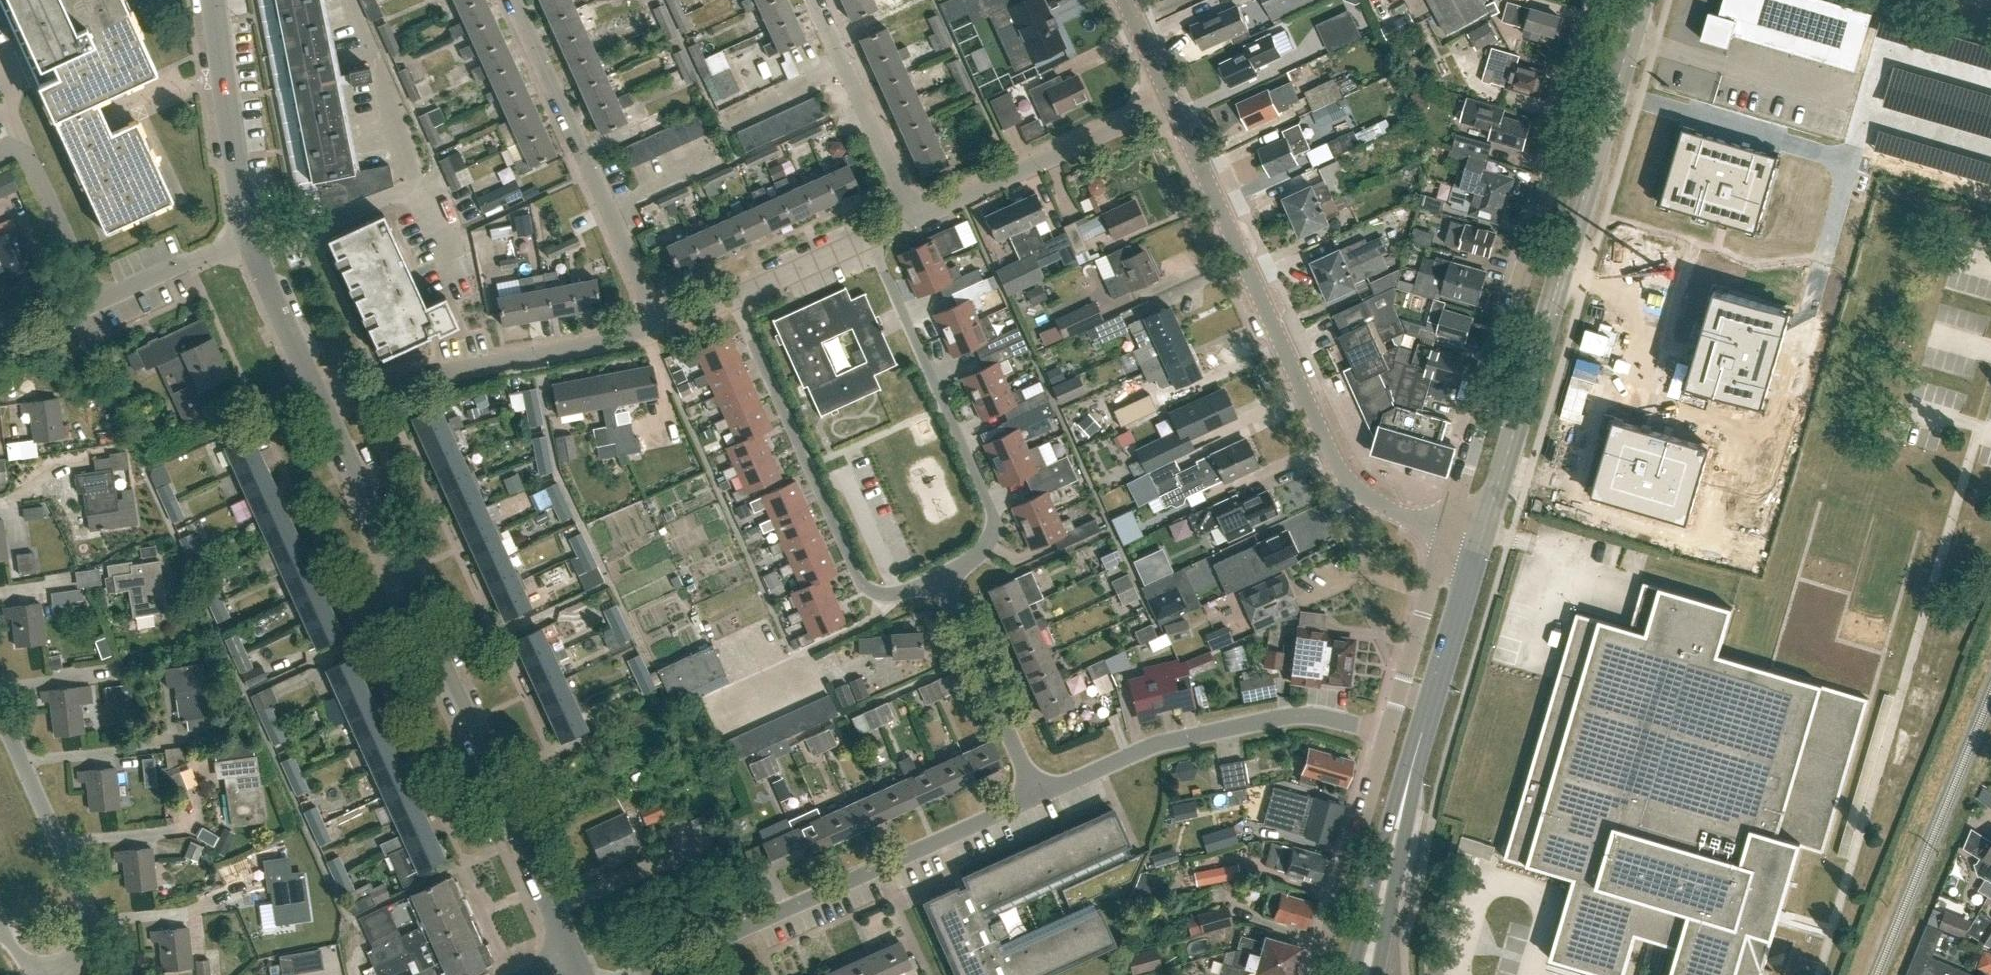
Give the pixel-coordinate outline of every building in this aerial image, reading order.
[(124,0),(10,0),(40,65),(54,59),(60,74),(38,85),(106,233),(173,202),(137,122),(112,133),(96,100),(105,96),(107,100),(116,96),(114,92),(157,72),(124,0)] [(335,77),(319,0),(271,0),(280,42),(308,185),(315,185),(321,209),(322,214),(349,204),(348,202),(359,198),(354,172),(336,84),(335,77)] [(493,19),(484,0),(475,0),(457,8),(463,23),(450,29),(454,38),(468,32),(467,31),(493,19)] [(475,0),(453,0),(457,8),(475,0)] [(574,8),(570,0),(539,0),(549,20),(574,8)] [(683,10),(678,0),(666,0),(672,15),(683,10)] [(772,0),(743,0),(740,1),(745,12),(758,6),(772,0)] [(786,0),(772,0),(758,6),(768,29),(794,17),(786,0)] [(876,7),(873,0),(842,0),(851,19),(876,7)] [(971,12),(997,0),(966,0),(971,12)] [(1033,62),(1063,48),(1041,0),(1024,0),(1007,8),(1015,24),(1000,30),(1010,52),(1013,54),(1026,48),(1033,62)] [(1317,0),(1263,0),(1273,20),(1317,0)] [(1447,35),(1490,12),(1483,0),(1428,0),(1447,35)] [(1872,13),(1827,0),(1724,0),(1719,14),(1710,11),(1701,39),(1729,47),(1733,34),(1855,71),(1872,13)] [(379,9),(375,1),(362,7),(366,14),(379,9)] [(1531,8),(1512,3),(1507,19),(1526,25),(1523,33),(1536,37),(1539,28),(1553,33),(1554,29),(1557,27),(1559,23),(1557,20),(1558,16),(1532,8),(1531,8)] [(659,25),(670,20),(663,5),(652,10),(653,11),(659,25)] [(1249,33),(1248,31),(1237,5),(1192,25),(1202,49),(1231,36),(1234,44),(1251,37),(1249,33)] [(549,20),(559,43),(584,31),(574,8),(549,20)] [(366,14),(369,22),(382,16),(379,9),(366,14)] [(683,10),(672,15),(681,34),(692,29),(683,10)] [(1328,51),(1361,37),(1349,10),(1316,25),(1328,51)] [(653,11),(642,16),(648,30),(659,25),(653,11)] [(1409,13),(1381,28),(1387,39),(1415,24),(1409,13)] [(934,34),(945,30),(938,14),(927,19),(934,34)] [(794,17),(768,29),(774,41),(760,47),(765,58),(804,40),(794,17)] [(477,53),(503,41),(493,19),(467,31),(468,32),(473,44),(459,50),(464,61),(478,55),(477,53)] [(670,20),(659,25),(666,41),(677,36),(670,20)] [(377,27),(384,42),(394,37),(388,22),(377,27)] [(1498,39),(1490,23),(1479,29),(1487,45),(1498,39)] [(885,27),(860,39),(870,62),(896,51),(885,27)] [(945,30),(934,34),(928,37),(935,52),(941,49),(941,50),(952,45),(945,30)] [(569,65),(595,53),(584,31),(559,43),(569,65)] [(1231,87),(1258,75),(1255,69),(1282,56),(1272,34),(1244,47),(1247,52),(1220,64),(1231,87)] [(402,53),(394,37),(384,42),(391,58),(402,53)] [(488,76),(513,64),(503,41),(477,53),(478,55),(482,64),(470,70),(475,82),(488,76)] [(698,43),(687,47),(694,63),(705,58),(698,43)] [(1964,45),(1958,68),(1990,77),(1990,52),(1964,45)] [(880,84),(906,73),(900,60),(909,56),(905,47),(896,51),(870,62),(880,84)] [(1540,92),(1543,82),(1540,81),(1543,72),(1517,65),(1520,55),(1492,47),(1487,67),(1495,69),(1492,81),(1508,86),(1507,88),(1516,90),(1517,88),(1537,94),(1538,91),(1540,92)] [(680,69),(690,65),(683,49),(673,54),(680,69)] [(579,88),(605,76),(595,53),(569,65),(579,88)] [(705,58),(694,63),(699,72),(701,78),(712,73),(705,58)] [(955,79),(965,74),(958,59),(947,63),(955,79)] [(498,98),(524,86),(513,64),(488,76),(494,91),(485,95),(489,103),(498,99),(498,98)] [(690,65),(680,69),(687,85),(697,80),(690,65)] [(414,83),(408,68),(407,67),(397,72),(404,87),(414,83)] [(369,68),(348,72),(348,74),(335,77),(336,84),(350,81),(350,84),(371,80),(369,68)] [(722,99),(740,91),(730,69),(712,77),(722,99)] [(1384,69),(1374,73),(1381,88),(1390,84),(1384,69)] [(880,84),(891,107),(916,95),(906,73),(880,84)] [(965,74),(955,79),(962,94),(972,90),(965,74)] [(1034,87),(1029,89),(1045,123),(1060,116),(1059,112),(1088,99),(1077,75),(1061,82),(1058,76),(1034,87)] [(589,110),(615,98),(605,76),(579,88),(589,110)] [(1313,111),(1315,110),(1343,97),(1334,79),(1305,92),(1313,111)] [(1299,100),(1291,82),(1292,82),(1292,81),(1268,91),(1238,104),(1249,127),(1278,114),(1278,113),(1290,108),(1289,105),(1299,100)] [(414,83),(404,87),(411,103),(421,98),(414,83)] [(508,121),(534,109),(524,86),(498,98),(498,99),(508,121)] [(1009,92),(990,101),(1003,130),(1022,121),(1009,92)] [(628,93),(615,98),(589,110),(600,134),(626,122),(620,109),(633,103),(628,93)] [(901,129),(926,117),(916,95),(891,107),(901,129)] [(1522,148),(1530,123),(1502,115),(1504,108),(1467,96),(1460,119),(1491,129),(1488,138),(1522,148)] [(805,102),(814,121),(824,116),(815,97),(805,102)] [(1319,127),(1347,114),(1340,100),(1313,112),(1319,127)] [(796,106),(804,125),(814,121),(805,102),(796,106)] [(975,124),(985,119),(978,103),(968,108),(962,111),(969,126),(975,124)] [(786,110),(795,129),(804,125),(796,106),(786,110)] [(632,113),(636,126),(656,120),(652,107),(632,113)] [(425,131),(435,127),(444,123),(446,122),(440,108),(429,112),(428,112),(418,116),(425,131)] [(518,143),(544,131),(534,109),(508,121),(518,143)] [(776,115),(785,134),(795,129),(786,110),(776,115)] [(710,132),(702,113),(692,117),(700,136),(710,132)] [(766,119),(775,138),(785,134),(776,115),(766,119)] [(682,122),(690,141),(700,136),(692,117),(682,122)] [(936,140),(936,139),(926,117),(901,129),(911,151),(936,140)] [(757,124),(765,143),(775,138),(766,119),(757,124)] [(985,119),(975,124),(982,139),(992,134),(985,119)] [(1020,128),(1026,142),(1044,134),(1038,120),(1020,128)] [(672,126),(681,145),(690,141),(682,122),(672,126)] [(1270,174),(1297,162),(1294,155),(1310,148),(1299,123),(1282,130),(1286,138),(1259,151),(1270,174)] [(747,128),(755,147),(765,143),(757,124),(747,128)] [(805,132),(809,141),(824,134),(821,125),(805,132)] [(662,131),(671,150),(681,145),(672,126),(662,131)] [(435,127),(425,131),(432,147),(442,142),(435,127)] [(745,152),(755,147),(747,128),(737,133),(745,152)] [(1661,190),(1658,201),(1662,202),(1661,204),(1697,214),(1696,218),(1707,221),(1708,218),(1722,221),(1726,223),(1757,232),(1756,234),(1760,235),(1764,224),(1760,223),(1779,156),(1684,128),(1665,191),(1661,190)] [(544,131),(518,143),(525,158),(513,163),(518,176),(531,170),(530,166),(555,155),(544,131)] [(653,135),(661,154),(671,150),(662,131),(653,135)] [(1334,157),(1360,145),(1354,131),(1328,143),(1334,157)] [(793,148),(809,141),(805,132),(789,140),(793,148)] [(936,140),(911,151),(921,174),(947,163),(942,151),(953,146),(948,134),(936,139),(936,140)] [(643,140),(651,159),(661,154),(653,135),(643,140)] [(633,144),(642,163),(651,159),(643,140),(633,144)] [(1465,152),(1485,158),(1488,147),(1469,141),(1465,152)] [(632,168),(642,163),(633,144),(623,149),(632,168)] [(760,153),(764,160),(764,161),(780,154),(776,146),(760,153)] [(1463,187),(1505,199),(1507,192),(1511,190),(1512,185),(1510,182),(1511,179),(1483,171),(1486,158),(1463,152),(1463,153),(1450,149),(1448,157),(1461,161),(1457,174),(1466,177),(1463,187)] [(764,161),(764,160),(760,153),(745,160),(749,168),(764,161)] [(445,177),(455,172),(449,156),(438,161),(445,177)] [(1292,217),(1333,199),(1331,196),(1347,189),(1339,173),(1342,172),(1337,161),(1319,169),(1326,184),(1314,189),(1312,185),(1284,198),(1285,201),(1284,203),(1286,208),(1289,209),(1292,217)] [(824,175),(836,200),(859,190),(847,164),(824,175)] [(377,167),(381,190),(393,186),(388,165),(377,167)] [(768,170),(772,180),(784,175),(780,165),(768,170)] [(715,173),(719,182),(735,175),(731,166),(715,173)] [(371,194),(381,190),(377,167),(366,169),(371,194)] [(359,198),(371,194),(366,169),(354,172),(359,198)] [(19,189),(11,171),(0,176),(0,198),(19,189)] [(455,172),(445,177),(452,192),(462,187),(455,172)] [(704,189),(719,182),(715,173),(700,180),(704,189)] [(801,185),(791,190),(784,175),(773,181),(779,195),(791,221),(813,211),(801,185)] [(813,211),(836,200),(824,175),(801,185),(813,211)] [(671,193),(675,202),(690,195),(687,186),(671,193)] [(791,221),(779,195),(768,200),(762,186),(750,191),(757,205),(768,231),(791,221)] [(1505,199),(1463,187),(1463,188),(1453,186),(1448,202),(1463,206),(1462,210),(1470,212),(1499,220),(1500,217),(1503,215),(1504,210),(1502,207),(1505,199)] [(483,214),(505,204),(504,201),(498,188),(476,198),(483,214)] [(661,208),(675,202),(671,193),(638,208),(643,221),(663,212),(661,208)] [(1024,236),(1038,267),(1041,266),(1038,259),(1059,249),(1065,263),(1076,258),(1064,233),(1043,243),(1034,223),(1047,218),(1035,193),(1010,204),(1024,236)] [(1442,214),(1446,201),(1422,194),(1418,207),(1442,214)] [(746,241),(768,231),(757,205),(742,212),(735,196),(727,199),(734,215),(746,241)] [(1296,225),(1294,227),(1297,233),(1299,234),(1300,236),(1329,223),(1327,219),(1339,213),(1333,199),(1292,217),(1296,225)] [(1398,199),(1352,216),(1355,226),(1375,219),(1377,225),(1404,216),(1398,199)] [(1145,224),(1134,200),(1087,221),(1085,217),(1064,228),(1076,255),(1087,250),(1083,241),(1109,230),(1113,238),(1145,224)] [(1025,273),(1038,267),(1024,236),(1010,204),(985,216),(996,241),(1008,235),(1019,260),(998,269),(1009,293),(1029,284),(1025,273)] [(424,304),(382,213),(327,239),(332,249),(381,357),(429,335),(428,333),(435,330),(437,334),(457,325),(444,295),(424,304)] [(724,251),(746,241),(734,215),(712,226),(724,251)] [(1495,232),(1460,221),(1459,226),(1452,223),(1448,235),(1461,239),(1459,246),(1488,255),(1489,252),(1493,250),(1494,244),(1492,241),(1495,232)] [(492,240),(513,235),(511,226),(490,229),(492,240)] [(701,262),(724,251),(712,226),(690,236),(701,262)] [(950,252),(951,252),(964,246),(955,226),(926,239),(927,242),(899,255),(908,276),(943,260),(941,256),(950,252)] [(1440,250),(1444,236),(1415,228),(1410,242),(1440,250)] [(34,265),(18,229),(0,237),(0,256),(9,276),(34,265)] [(561,243),(564,251),(565,252),(581,245),(577,236),(561,243)] [(678,272),(701,262),(690,236),(666,246),(678,272)] [(1320,281),(1381,253),(1374,239),(1342,253),(1340,249),(1312,262),(1313,264),(1312,267),(1314,272),(1317,273),(1320,281)] [(550,259),(565,252),(564,251),(561,243),(546,250),(550,259)] [(1133,254),(1129,244),(1106,255),(1115,276),(1119,274),(1127,291),(1156,278),(1143,249),(1133,254)] [(1381,253),(1320,281),(1324,289),(1322,292),(1325,297),(1327,298),(1328,300),(1357,287),(1355,282),(1387,268),(1381,253)] [(1421,270),(1443,276),(1482,287),(1487,271),(1437,256),(1436,258),(1425,255),(1421,269),(1421,270)] [(501,270),(517,267),(515,257),(499,260),(501,270)] [(950,295),(988,277),(984,279),(979,268),(961,276),(956,265),(947,269),(943,260),(908,276),(918,297),(946,285),(950,295)] [(1394,287),(1398,286),(1403,267),(1368,282),(1375,296),(1394,287)] [(1421,269),(1419,269),(1413,291),(1434,297),(1436,290),(1478,303),(1482,287),(1443,276),(1421,270),(1421,269)] [(575,311),(570,283),(558,286),(556,271),(542,273),(544,288),(546,288),(551,316),(575,311)] [(527,320),(551,316),(546,288),(544,288),(535,290),(533,276),(519,279),(521,293),(522,292),(527,320)] [(944,336),(979,320),(975,310),(984,306),(979,295),(994,289),(988,277),(950,295),(951,295),(958,292),(962,302),(935,315),(944,336)] [(570,283),(575,311),(600,306),(595,279),(570,283)] [(880,328),(865,294),(866,293),(865,292),(851,299),(845,286),(844,287),(844,288),(774,320),(773,319),(772,319),(803,387),(807,385),(821,417),(822,416),(821,415),(879,389),(880,390),(881,389),(874,374),(898,364),(897,363),(896,363),(884,337),(881,330),(884,329),(883,326),(880,328)] [(1042,286),(1026,292),(1032,306),(1047,299),(1042,286)] [(1394,287),(1375,296),(1363,301),(1370,317),(1382,342),(1402,333),(1404,332),(1398,318),(1393,306),(1396,292),(1394,287)] [(1685,385),(1683,389),(1695,392),(1696,389),(1763,408),(1791,312),(1728,294),(1729,290),(1717,287),(1716,290),(1715,290),(1705,326),(1701,324),(1697,336),(1701,337),(1696,354),(1687,385),(1685,385)] [(502,325),(527,320),(522,292),(521,293),(497,297),(502,325)] [(1398,318),(1404,332),(1402,333),(1434,342),(1437,332),(1465,340),(1466,337),(1468,336),(1470,330),(1468,328),(1472,317),(1443,308),(1445,301),(1434,298),(1425,326),(1398,318)] [(1328,308),(1333,320),(1352,311),(1347,300),(1328,308)] [(1084,330),(1103,321),(1095,302),(1054,320),(1057,326),(1063,339),(1084,330)] [(1139,348),(1180,330),(1169,306),(1129,325),(1139,347),(1139,348)] [(1103,321),(1084,330),(1088,340),(1098,336),(1101,343),(1127,331),(1119,314),(1103,321)] [(230,376),(212,338),(203,319),(157,340),(156,338),(148,342),(149,344),(137,350),(126,355),(133,372),(145,366),(146,369),(167,359),(177,380),(184,377),(196,400),(177,409),(187,429),(225,411),(213,384),(230,376)] [(944,336),(953,356),(988,341),(998,336),(993,325),(983,329),(979,320),(944,336)] [(1354,366),(1381,353),(1368,323),(1340,336),(1347,352),(1348,352),(1354,366)] [(1057,326),(1040,334),(1045,347),(1063,339),(1057,326)] [(1008,344),(1021,338),(1016,327),(1003,333),(1008,344)] [(1144,372),(1190,353),(1180,330),(1139,348),(1139,347),(1134,349),(1144,372)] [(459,354),(467,351),(460,333),(452,336),(459,354)] [(701,362),(706,373),(707,374),(741,359),(730,336),(696,351),(696,352),(684,357),(689,368),(701,362)] [(973,399),(1008,383),(1004,373),(1013,369),(1008,358),(1027,350),(1021,338),(1008,344),(979,358),(984,368),(963,377),(973,399)] [(1344,370),(1376,438),(1371,454),(1448,476),(1457,446),(1441,442),(1447,421),(1451,422),(1451,421),(1421,412),(1432,376),(1433,375),(1426,373),(1427,369),(1395,359),(1399,346),(1397,345),(1381,353),(1354,366),(1344,370)] [(1433,375),(1432,376),(1455,382),(1462,357),(1443,352),(1443,350),(1435,348),(1435,349),(1432,348),(1432,349),(1418,345),(1416,351),(1399,346),(1395,359),(1427,369),(1426,373),(1433,375)] [(1190,353),(1144,372),(1148,382),(1168,373),(1174,387),(1200,375),(1190,353)] [(716,395),(717,397),(751,381),(741,359),(707,374),(706,373),(694,378),(698,388),(710,383),(716,395)] [(596,376),(602,407),(606,426),(609,443),(614,442),(616,456),(640,451),(638,437),(633,438),(630,422),(619,425),(619,424),(615,425),(613,412),(617,404),(658,397),(655,383),(657,382),(656,379),(655,379),(652,365),(596,376)] [(1059,404),(1085,392),(1078,375),(1051,387),(1059,404)] [(559,415),(602,407),(596,376),(553,384),(556,398),(554,399),(555,402),(557,401),(559,415)] [(727,419),(761,404),(751,381),(717,397),(716,395),(704,401),(708,409),(720,404),(726,417),(727,419)] [(1008,421),(1050,403),(1045,390),(1026,399),(1021,388),(1012,392),(1008,383),(973,399),(982,420),(1010,407),(1014,417),(1007,421),(1008,421)] [(1182,444),(1237,418),(1223,387),(1168,413),(1182,444)] [(526,412),(540,409),(536,388),(511,393),(515,413),(526,411),(526,412)] [(1143,417),(1162,409),(1155,393),(1136,402),(1143,417)] [(62,437),(56,398),(21,403),(22,412),(31,411),(35,441),(62,437)] [(994,465),(1029,449),(1025,440),(1034,436),(1030,426),(1056,414),(1050,403),(1008,421),(1012,431),(984,444),(994,465)] [(760,431),(761,433),(772,428),(761,404),(727,419),(726,417),(714,422),(718,431),(730,426),(737,442),(760,431)] [(449,432),(437,406),(412,418),(424,444),(449,432)] [(540,409),(526,412),(530,427),(543,425),(540,409)] [(1236,429),(1254,422),(1251,413),(1232,420),(1236,429)] [(1612,428),(1593,495),(1688,523),(1707,460),(1711,461),(1714,449),(1710,448),(1711,447),(1675,437),(1676,433),(1665,429),(1664,433),(1615,419),(1616,417),(1612,415),(1608,427),(1612,428)] [(1085,418),(1077,425),(1089,438),(1097,430),(1085,418)] [(1122,423),(1106,430),(1110,441),(1127,435),(1122,423)] [(1129,442),(1135,456),(1176,437),(1170,424),(1129,442)] [(597,445),(609,443),(606,426),(594,429),(597,445)] [(770,454),(761,433),(760,431),(737,442),(726,447),(734,465),(722,470),(726,479),(738,474),(736,469),(770,454)] [(435,468),(460,457),(449,432),(424,444),(435,468)] [(261,460),(250,434),(224,445),(236,471),(261,460)] [(559,461),(576,458),(571,434),(555,437),(559,461)] [(535,457),(550,454),(546,436),(532,438),(535,457)] [(1158,495),(1195,478),(1218,468),(1217,466),(1232,459),(1234,462),(1251,453),(1244,438),(1195,461),(1196,463),(1179,471),(1174,458),(1173,459),(1147,470),(1147,471),(1158,494),(1157,495),(1158,495)] [(1166,446),(1140,459),(1140,460),(1132,464),(1138,476),(1147,471),(1147,470),(1173,459),(1166,446)] [(1036,484),(1073,466),(1068,455),(1047,465),(1043,454),(1033,458),(1029,449),(994,465),(1003,486),(1031,473),(1036,484)] [(116,499),(112,470),(129,468),(126,451),(108,454),(109,457),(94,460),(95,472),(75,475),(78,493),(84,492),(87,515),(90,530),(138,524),(133,489),(121,490),(122,498),(116,499)] [(1195,478),(1158,495),(1163,507),(1169,504),(1175,506),(1182,503),(1185,497),(1223,479),(1224,482),(1257,466),(1251,453),(1234,462),(1232,459),(1217,466),(1218,468),(1195,478)] [(550,454),(535,457),(539,475),(553,472),(550,454)] [(736,469),(738,474),(744,486),(732,492),(736,501),(749,496),(748,492),(781,477),(770,454),(736,469)] [(435,468),(446,493),(472,482),(460,457),(435,468)] [(236,471),(247,496),(273,485),(261,460),(236,471)] [(1023,528),(1058,512),(1053,503),(1063,499),(1058,489),(1079,479),(1073,466),(1036,484),(1041,494),(1013,507),(1023,528)] [(1731,501),(1738,480),(1730,477),(1722,497),(1731,501)] [(771,519),(806,504),(795,481),(761,496),(761,497),(749,502),(754,512),(766,507),(771,518),(771,519)] [(483,506),(472,482),(446,493),(458,518),(483,506)] [(552,506),(566,499),(557,482),(544,489),(552,506)] [(177,500),(169,483),(156,489),(164,506),(177,500)] [(284,509),(273,485),(247,496),(259,521),(284,509)] [(1266,491),(1238,503),(1234,494),(1187,516),(1196,536),(1220,525),(1227,541),(1252,530),(1250,525),(1276,513),(1275,510),(1276,507),(1273,502),(1270,501),(1266,491)] [(566,499),(552,506),(561,523),(574,516),(566,499)] [(1540,511),(1543,501),(1536,499),(1533,509),(1540,511)] [(177,500),(164,506),(172,523),(185,517),(177,500)] [(781,541),(816,526),(806,504),(771,519),(771,518),(759,523),(763,533),(775,528),(781,540),(781,541)] [(918,505),(918,515),(937,515),(937,504),(918,505)] [(458,518),(469,543),(495,531),(483,506),(458,518)] [(284,509),(259,521),(270,546),(295,534),(284,509)] [(1123,546),(1143,537),(1130,510),(1110,519),(1123,546)] [(1058,512),(1023,528),(1032,549),(1060,536),(1065,546),(1101,530),(1096,518),(1076,527),(1071,517),(1062,521),(1058,512)] [(791,564),(826,549),(816,526),(781,541),(781,540),(769,545),(773,555),(785,549),(790,562),(791,564)] [(495,531),(469,543),(481,567),(506,556),(517,551),(507,531),(501,534),(503,538),(499,540),(495,531)] [(1258,545),(1243,552),(1228,559),(1213,566),(1218,578),(1226,595),(1250,584),(1272,574),(1268,566),(1270,565),(1274,572),(1296,562),(1293,554),(1295,553),(1293,551),(1294,548),(1291,542),(1289,541),(1284,531),(1257,544),(1258,545)] [(187,556),(200,550),(192,533),(179,539),(187,556)] [(576,556),(589,549),(581,533),(568,539),(576,556)] [(307,559),(295,534),(270,546),(281,571),(307,559)] [(142,558),(157,556),(155,546),(140,548),(142,558)] [(589,549),(576,556),(584,572),(578,575),(584,587),(603,578),(598,566),(589,549)] [(825,576),(826,578),(837,573),(826,549),(791,564),(790,562),(779,567),(783,577),(795,571),(801,586),(825,576)] [(200,550),(187,556),(195,573),(208,567),(200,550)] [(1106,569),(1123,562),(1117,550),(1100,558),(1106,569)] [(18,574),(34,572),(31,552),(15,554),(18,574)] [(1157,552),(1137,559),(1141,573),(1162,566),(1157,552)] [(492,592),(522,578),(519,572),(516,573),(514,574),(506,556),(481,567),(492,592)] [(318,584),(307,559),(281,571),(293,596),(318,584)] [(131,562),(111,565),(113,576),(115,592),(128,590),(130,604),(132,617),(167,612),(164,595),(159,560),(131,564),(131,562)] [(1001,616),(1042,597),(1031,572),(989,590),(1001,616)] [(1822,584),(1797,577),(1783,625),(1852,644),(1864,600),(1842,594),(1846,578),(1825,572),(1822,584)] [(1158,625),(1187,611),(1169,574),(1141,587),(1158,625)] [(1253,625),(1274,616),(1272,610),(1295,600),(1283,574),(1239,593),(1253,625)] [(522,578),(492,592),(504,618),(529,606),(522,591),(536,585),(532,575),(522,580),(522,578)] [(1117,594),(1134,586),(1129,575),(1112,583),(1117,594)] [(835,598),(826,578),(825,576),(801,586),(802,587),(791,592),(799,609),(787,615),(791,623),(803,618),(801,613),(835,598)] [(210,606),(223,600),(215,583),(202,589),(210,606)] [(1644,583),(1644,585),(1659,589),(1647,633),(1631,629),(1577,613),(1533,764),(1505,858),(1574,879),(1550,959),(1604,974),(1625,974),(1637,934),(1679,947),(1671,974),(1763,974),(1801,845),(1824,852),(1869,699),(1720,654),(1733,608),(1644,583)] [(329,609),(318,584),(293,596),(304,621),(329,609)] [(1134,586),(1117,594),(1122,606),(1139,598),(1134,586)] [(611,628),(624,621),(616,604),(611,595),(593,604),(597,614),(603,611),(611,628)] [(801,613),(803,618),(809,631),(796,636),(801,646),(813,640),(812,636),(845,621),(835,598),(801,613)] [(223,600),(210,606),(217,623),(230,617),(223,600)] [(43,643),(39,604),(4,608),(5,617),(13,616),(16,646),(43,643)] [(1292,618),(1317,622),(1319,607),(1294,604),(1292,618)] [(1012,641),(1038,630),(1048,625),(1044,616),(1033,620),(1026,605),(1001,616),(1012,641)] [(341,635),(329,609),(304,621),(316,646),(341,635)] [(1170,643),(1192,637),(1187,620),(1166,625),(1170,643)] [(624,621),(611,628),(619,645),(632,639),(624,621)] [(1139,644),(1157,636),(1151,624),(1133,632),(1139,644)] [(551,654),(539,628),(514,640),(525,666),(551,654)] [(1295,655),(1351,662),(1352,654),(1354,651),(1355,646),(1353,643),(1353,640),(1324,636),(1324,632),(1298,629),(1295,655)] [(1023,666),(1049,655),(1038,630),(1012,641),(1023,666)] [(883,635),(857,636),(858,655),(874,654),(874,658),(884,657),(893,656),(893,657),(922,655),(921,632),(892,634),(892,635),(883,635)] [(233,658),(246,652),(238,633),(225,639),(233,658)] [(1234,662),(1232,640),(1217,642),(1219,664),(1234,662)] [(663,684),(670,699),(725,674),(711,645),(673,663),(657,670),(663,684)] [(1104,660),(1110,672),(1128,663),(1123,651),(1104,660)] [(246,652),(233,658),(240,674),(243,673),(248,685),(266,676),(262,667),(255,670),(246,652)] [(537,690),(562,679),(551,654),(525,666),(537,690)] [(635,678),(648,671),(639,654),(627,660),(635,678)] [(1034,691),(1060,680),(1071,675),(1067,666),(1056,671),(1049,655),(1023,666),(1034,691)] [(1190,676),(1214,666),(1210,655),(1185,664),(1190,676)] [(1350,670),(1351,662),(1295,655),(1291,680),(1317,684),(1318,679),(1348,683),(1348,680),(1351,678),(1352,673),(1350,670)] [(325,668),(337,694),(363,682),(351,657),(325,668)] [(1092,679),(1110,672),(1104,660),(1087,668),(1092,679)] [(210,716),(202,663),(179,667),(165,669),(168,688),(174,687),(179,721),(181,720),(182,722),(185,721),(184,720),(185,720),(187,731),(212,727),(210,716)] [(1155,713),(1154,709),(1179,703),(1171,670),(1130,681),(1138,713),(1139,717),(1155,713)] [(1243,702),(1275,696),(1271,674),(1259,677),(1257,670),(1241,673),(1243,681),(1239,681),(1243,702)] [(643,694),(656,688),(649,673),(648,671),(635,678),(643,694)] [(930,683),(938,700),(950,695),(951,697),(967,690),(959,671),(942,678),(930,683)] [(856,700),(869,695),(861,677),(848,682),(856,700)] [(537,690),(548,715),(574,703),(562,679),(537,690)] [(1060,680),(1034,691),(1046,717),(1071,705),(1060,680)] [(363,682),(337,694),(349,719),(374,707),(363,682)] [(842,708),(854,702),(846,683),(834,689),(842,708)] [(927,706),(938,700),(930,683),(919,688),(927,706)] [(91,703),(89,686),(42,692),(43,701),(51,700),(54,735),(82,732),(79,704),(91,703)] [(1101,711),(1113,705),(1104,686),(1092,691),(1101,711)] [(829,696),(819,701),(827,720),(837,715),(829,696)] [(809,705),(818,724),(827,720),(819,701),(809,705)] [(560,741),(585,729),(574,703),(548,715),(560,741)] [(875,708),(882,726),(894,720),(886,703),(875,708)] [(799,710),(808,729),(818,724),(809,705),(799,710)] [(265,729),(279,723),(271,706),(258,712),(265,729)] [(374,707),(349,719),(360,744),(386,732),(374,707)] [(871,731),(882,726),(875,708),(863,714),(871,731)] [(789,714),(798,733),(808,729),(799,710),(789,714)] [(780,718),(788,738),(798,733),(789,714),(780,718)] [(770,723),(778,742),(788,738),(780,718),(770,723)] [(279,723),(265,729),(273,746),(287,740),(279,723)] [(768,746),(769,746),(778,742),(770,723),(760,727),(768,746)] [(222,739),(244,736),(242,724),(220,728),(222,739)] [(750,732),(759,751),(768,746),(760,727),(750,732)] [(817,734),(825,752),(837,746),(829,729),(817,734)] [(386,732),(360,744),(371,769),(397,757),(386,732)] [(749,755),(757,751),(759,751),(750,732),(740,736),(749,755)] [(814,757),(825,752),(817,734),(806,740),(814,757)] [(739,760),(740,759),(749,755),(740,736),(730,741),(739,760)] [(253,756),(251,737),(231,746),(232,749),(214,751),(215,761),(213,761),(215,779),(226,777),(232,823),(263,819),(254,756),(253,756)] [(175,741),(156,744),(159,758),(178,755),(175,741)] [(739,760),(730,741),(720,745),(729,764),(739,760)] [(963,754),(973,778),(1002,765),(992,741),(963,754)] [(757,751),(769,777),(781,772),(773,754),(772,755),(769,746),(768,746),(759,751),(757,751)] [(1349,781),(1351,773),(1350,771),(1353,760),(1308,748),(1298,782),(1315,786),(1317,780),(1345,788),(1346,783),(1349,781)] [(757,782),(769,777),(757,751),(749,755),(740,759),(744,767),(750,765),(757,782)] [(945,790),(973,778),(963,754),(935,767),(945,790)] [(289,780),(302,774),(294,756),(280,762),(289,780)] [(919,774),(918,775),(910,756),(898,762),(906,780),(917,803),(945,790),(935,767),(919,774)] [(153,757),(141,758),(143,774),(155,773),(153,757)] [(397,757),(371,769),(383,794),(409,782),(397,757)] [(1204,780),(1213,778),(1210,760),(1200,762),(1204,780)] [(1224,789),(1248,785),(1244,761),(1220,765),(1224,789)] [(115,779),(114,769),(78,772),(79,781),(87,780),(90,810),(118,807),(117,800),(129,799),(128,777),(115,779)] [(307,772),(302,774),(289,780),(296,796),(309,790),(314,787),(307,772)] [(888,816),(917,803),(906,780),(878,793),(888,816)] [(409,782),(383,794),(394,819),(420,807),(409,782)] [(1331,843),(1343,806),(1274,788),(1263,824),(1331,843)] [(860,829),(888,816),(878,793),(850,805),(860,829)] [(646,826),(667,818),(659,800),(639,809),(646,826)] [(311,829),(332,820),(325,805),(318,809),(317,806),(303,812),(311,829)] [(832,842),(860,829),(850,805),(821,818),(832,842)] [(420,807),(394,819),(403,837),(399,839),(402,845),(405,844),(431,832),(420,807)] [(1001,944),(998,938),(1008,934),(1001,918),(991,922),(988,916),(1125,854),(1123,848),(1129,845),(1114,811),(1098,818),(1099,821),(1080,830),(1079,827),(1048,841),(1050,844),(1031,852),(1029,849),(999,863),(1000,866),(981,874),(980,872),(963,879),(967,886),(958,890),(956,888),(925,902),(933,918),(936,916),(944,936),(941,937),(957,972),(960,971),(962,974),(1032,974),(1046,969),(1047,972),(1078,958),(1077,955),(1096,946),(1097,949),(1113,942),(1098,908),(1091,911),(1089,905),(1001,944)] [(602,864),(639,847),(623,814),(587,831),(602,864)] [(803,854),(832,842),(821,818),(793,831),(803,854)] [(332,820),(311,829),(319,846),(332,840),(331,838),(339,835),(332,820)] [(1207,851),(1238,842),(1233,826),(1202,836),(1207,851)] [(775,867),(803,854),(793,831),(764,844),(775,867)] [(431,832),(405,844),(402,845),(388,852),(388,853),(393,851),(399,865),(395,867),(402,884),(430,872),(429,869),(434,867),(432,863),(443,858),(431,832)] [(259,839),(260,849),(280,845),(278,835),(259,839)] [(1990,893),(1990,840),(1983,835),(1972,853),(1979,857),(1976,863),(1973,863),(1977,877),(1980,876),(1987,881),(1981,890),(1989,896),(1990,893)] [(1292,848),(1282,845),(1275,867),(1286,870),(1286,871),(1289,872),(1290,874),(1297,877),(1300,875),(1319,880),(1326,856),(1293,847),(1292,848)] [(154,887),(150,849),(114,853),(115,861),(124,860),(127,890),(154,887)] [(1173,849),(1149,857),(1153,869),(1176,861),(1173,849)] [(262,880),(286,873),(280,850),(255,857),(262,880)] [(1130,880),(1143,853),(1061,889),(1069,907),(1130,880)] [(334,879),(347,873),(339,856),(326,862),(334,879)] [(1196,886),(1240,878),(1238,864),(1193,873),(1196,886)] [(225,887),(235,884),(226,865),(217,870),(225,887)] [(347,873),(334,879),(342,896),(355,890),(347,873)] [(284,886),(272,888),(277,923),(308,918),(301,874),(282,876),(284,886)] [(461,898),(460,895),(461,894),(455,881),(451,882),(449,877),(406,897),(416,919),(461,898)] [(1305,927),(1312,902),(1286,895),(1289,886),(1272,881),(1262,914),(1277,919),(1279,922),(1285,923),(1288,922),(1305,927)] [(370,895),(347,905),(352,915),(375,905),(370,895)] [(461,898),(416,919),(419,927),(399,936),(399,937),(367,952),(374,965),(426,941),(471,920),(468,913),(469,913),(463,899),(462,899),(461,898)] [(386,906),(360,918),(365,929),(391,917),(386,906)] [(1192,935),(1232,924),(1228,907),(1187,919),(1192,935)] [(1964,938),(1971,921),(1945,911),(1938,928),(1964,938)] [(1989,948),(1990,945),(1990,922),(1977,914),(1967,933),(1979,941),(1977,945),(1988,950),(1989,948)] [(370,941),(396,929),(391,917),(365,929),(370,941)] [(471,920),(426,941),(436,963),(481,942),(480,938),(481,938),(475,924),(473,925),(471,920)] [(1906,974),(1973,974),(1932,957),(1943,931),(1927,924),(1906,974)] [(190,967),(186,928),(151,932),(152,941),(160,940),(163,970),(190,967)] [(1238,948),(1294,964),(1299,947),(1267,938),(1265,942),(1241,935),(1238,948)] [(419,971),(436,963),(426,941),(374,965),(378,974),(388,974),(412,964),(411,960),(413,959),(419,971)] [(481,942),(436,963),(419,971),(410,974),(440,974),(441,974),(468,974),(489,965),(487,959),(490,957),(483,943),(482,943),(481,942)] [(878,974),(889,974),(909,966),(898,943),(869,956),(878,974)] [(1132,974),(1161,967),(1155,948),(1127,956),(1132,974)] [(1294,964),(1238,948),(1233,965),(1223,962),(1220,974),(1224,974),(1243,974),(1245,969),(1267,974),(1291,974),(1294,964)] [(1983,950),(1976,968),(1990,974),(1990,954),(1983,950)] [(279,958),(280,964),(280,973),(281,973),(292,971),(293,974),(300,974),(309,973),(306,954),(279,958)] [(869,956),(841,969),(844,974),(878,974),(869,956)] [(225,973),(235,972),(234,957),(196,961),(197,974),(225,974),(225,973)] [(281,973),(280,973),(280,964),(269,966),(271,974),(282,974),(281,973)]
